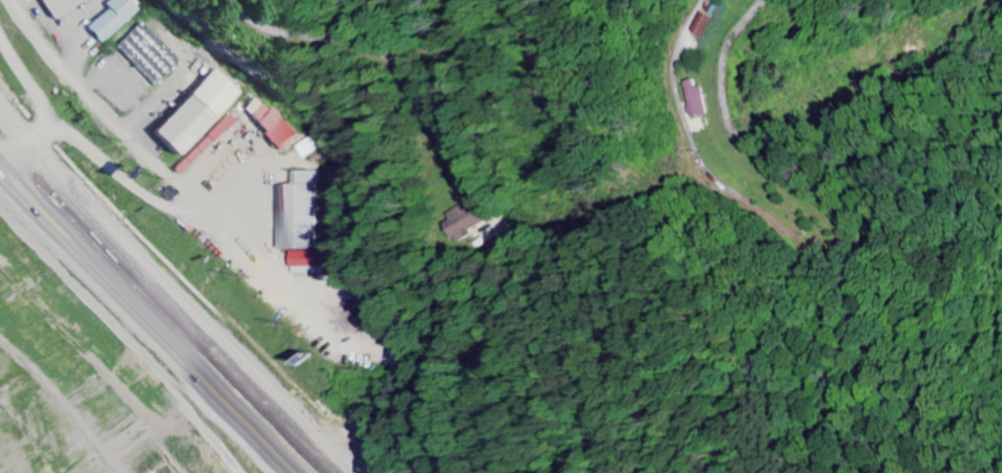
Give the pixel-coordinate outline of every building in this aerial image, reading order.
[(54,21),(90,0),(42,0),(54,21)] [(135,0),(115,0),(108,5),(112,10),(90,28),(103,44),(144,11),(135,0)] [(711,39),(720,18),(705,12),(696,33),(711,39)] [(120,48),(157,86),(182,62),(144,24),(120,48)] [(183,156),(246,92),(222,69),(160,133),(183,156)] [(701,89),(699,80),(688,82),(696,119),(716,115),(710,87),(701,89)] [(274,112),(261,99),(248,111),(286,151),(302,136),(277,109),(274,112)] [(240,122),(234,115),(176,169),(183,175),(240,122)] [(297,173),(297,185),(285,186),(287,251),(326,250),(323,172),(297,173)] [(493,220),(481,197),(452,213),(456,222),(453,223),(464,244),(477,237),(473,231),(493,220)] [(327,274),(326,252),(295,252),(296,275),(327,274)]
